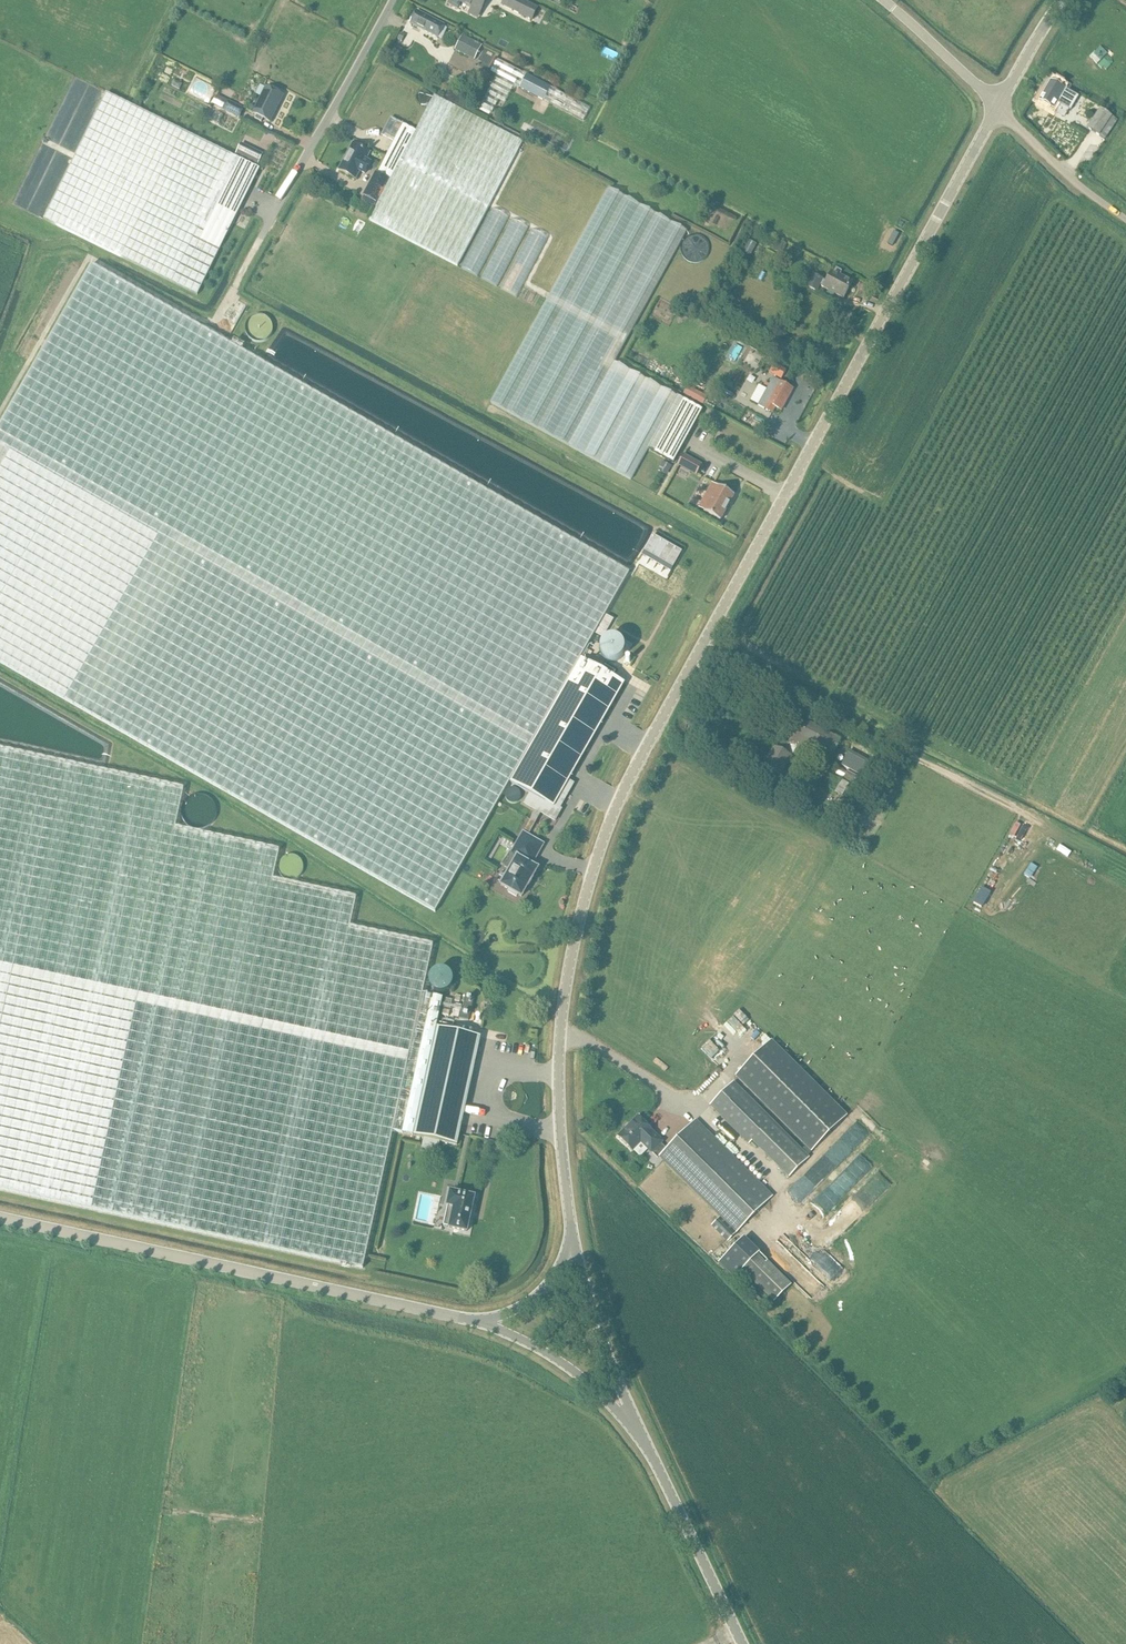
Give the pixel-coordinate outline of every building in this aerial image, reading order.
[(481,12),(487,0),(450,0),(448,4),(458,8),(461,2),(481,12)] [(538,8),(522,0),(517,0),(512,10),(532,20),(538,8)] [(410,24),(437,37),(443,24),(417,10),(410,24)] [(455,50),(474,60),(482,45),(463,35),(455,50)] [(1088,55),(1095,63),(1107,53),(1100,45),(1088,55)] [(1103,58),(1097,63),(1102,69),(1108,65),(1103,58)] [(514,84),(585,122),(592,109),(497,59),(490,72),(497,75),(480,106),(492,113),(506,87),(511,90),(514,84)] [(187,92),(209,102),(216,85),(194,76),(187,92)] [(1039,101),(1053,109),(1058,101),(1067,107),(1071,100),(1062,94),(1048,86),(1039,101)] [(255,119),(261,122),(263,118),(270,122),(283,96),(266,87),(253,113),(256,115),(255,119)] [(197,295),(259,169),(106,92),(44,218),(197,295)] [(213,104),(240,118),(245,108),(229,100),(229,101),(217,95),(213,104)] [(369,219),(457,265),(523,141),(434,95),(416,130),(403,123),(378,172),(391,178),(369,219)] [(1100,108),(1087,128),(1105,140),(1118,120),(1100,108)] [(339,170),(356,179),(362,167),(366,170),(370,162),(369,158),(367,157),(370,152),(353,143),(339,170)] [(491,402),(632,479),(648,449),(674,463),(704,410),(615,361),(687,230),(609,187),(491,402)] [(490,207),(462,268),(479,276),(508,215),(490,207)] [(520,297),(550,230),(515,215),(513,219),(529,226),(501,289),(520,297)] [(509,218),(481,278),(499,287),(527,226),(509,218)] [(894,231),(887,243),(892,246),(899,234),(894,231)] [(750,257),(756,244),(744,239),(738,252),(750,257)] [(780,241),(775,251),(783,254),(787,244),(780,241)] [(435,912),(510,782),(531,794),(525,803),(537,810),(512,853),(517,856),(501,885),(522,897),(528,886),(532,879),(538,868),(530,864),(542,843),(528,835),(541,812),(555,820),(561,809),(557,807),(561,800),(563,801),(574,783),(569,780),(625,683),(581,657),(595,633),(606,614),(629,573),(92,264),(0,425),(0,662),(435,912)] [(820,286),(844,298),(852,282),(832,272),(827,281),(813,274),(806,287),(817,292),(820,286)] [(766,371),(781,379),(786,370),(772,362),(766,371)] [(764,408),(772,413),(776,407),(781,410),(793,389),(779,381),(780,379),(774,376),(771,382),(768,389),(759,405),(760,406),(764,408)] [(707,395),(688,385),(684,393),(703,403),(707,395)] [(696,475),(702,465),(684,455),(679,465),(696,475)] [(664,462),(659,471),(665,474),(670,465),(664,462)] [(721,520),(735,496),(718,486),(704,511),(721,520)] [(614,619),(606,614),(595,633),(603,637),(614,619)] [(601,652),(601,653),(601,654),(602,655),(602,656),(603,657),(605,658),(606,659),(607,660),(609,661),(611,661),(613,661),(615,661),(617,661),(618,661),(619,660),(620,659),(621,658),(623,657),(623,656),(624,655),(624,654),(625,653),(625,652),(625,651),(625,650),(625,649),(625,648),(625,647),(625,645),(624,644),(623,643),(623,642),(621,640),(620,639),(619,638),(617,637),(616,637),(615,637),(613,637),(612,637),(610,637),(608,638),(606,639),(605,639),(605,640),(603,642),(603,643),(602,643),(602,644),(601,645),(601,646),(601,648),(601,649),(601,650),(601,651),(601,652)] [(760,772),(779,782),(792,757),(796,748),(828,765),(842,739),(801,718),(788,743),(784,752),(773,747),(760,772)] [(869,757),(848,745),(838,763),(858,775),(869,757)] [(364,1267),(394,1130),(458,1144),(481,1036),(438,1027),(444,997),(423,993),(434,944),(351,926),(357,896),(274,878),(280,849),(176,826),(185,787),(0,747),(0,1188),(364,1267)] [(854,783),(857,777),(846,771),(843,777),(854,783)] [(842,817),(830,811),(824,822),(836,828),(842,817)] [(449,972),(447,971),(445,970),(444,970),(442,969),(441,969),(440,970),(438,970),(437,970),(435,971),(433,973),(432,973),(432,974),(431,975),(431,976),(430,977),(430,978),(430,979),(429,980),(429,981),(429,982),(429,983),(430,984),(430,985),(430,986),(431,987),(431,988),(432,989),(433,990),(435,992),(437,993),(438,993),(440,993),(441,993),(443,993),(444,993),(446,992),(448,991),(449,991),(450,990),(450,989),(451,989),(452,988),(452,987),(452,986),(453,985),(453,984),(453,983),(453,982),(453,981),(453,980),(453,979),(453,978),(452,976),(451,974),(449,972)] [(459,1018),(469,1020),(473,997),(464,995),(459,1018)] [(453,999),(446,998),(443,1014),(449,1016),(453,999)] [(773,1042),(736,1078),(812,1154),(848,1117),(773,1042)] [(753,1141),(790,1177),(810,1157),(734,1082),(711,1105),(750,1144),(753,1141)] [(642,1141),(652,1151),(662,1141),(652,1131),(653,1130),(645,1122),(642,1125),(636,1119),(619,1136),(633,1150),(642,1141)] [(695,1121),(661,1155),(738,1232),(772,1197),(695,1121)] [(475,1196),(450,1191),(447,1205),(454,1207),(450,1227),(467,1231),(472,1209),(475,1196)] [(768,1264),(766,1266),(759,1259),(764,1254),(748,1238),(722,1263),(738,1279),(743,1274),(774,1306),(792,1287),(768,1264)] [(796,1282),(813,1297),(824,1285),(805,1268),(800,1273),(803,1275),(796,1282)]
